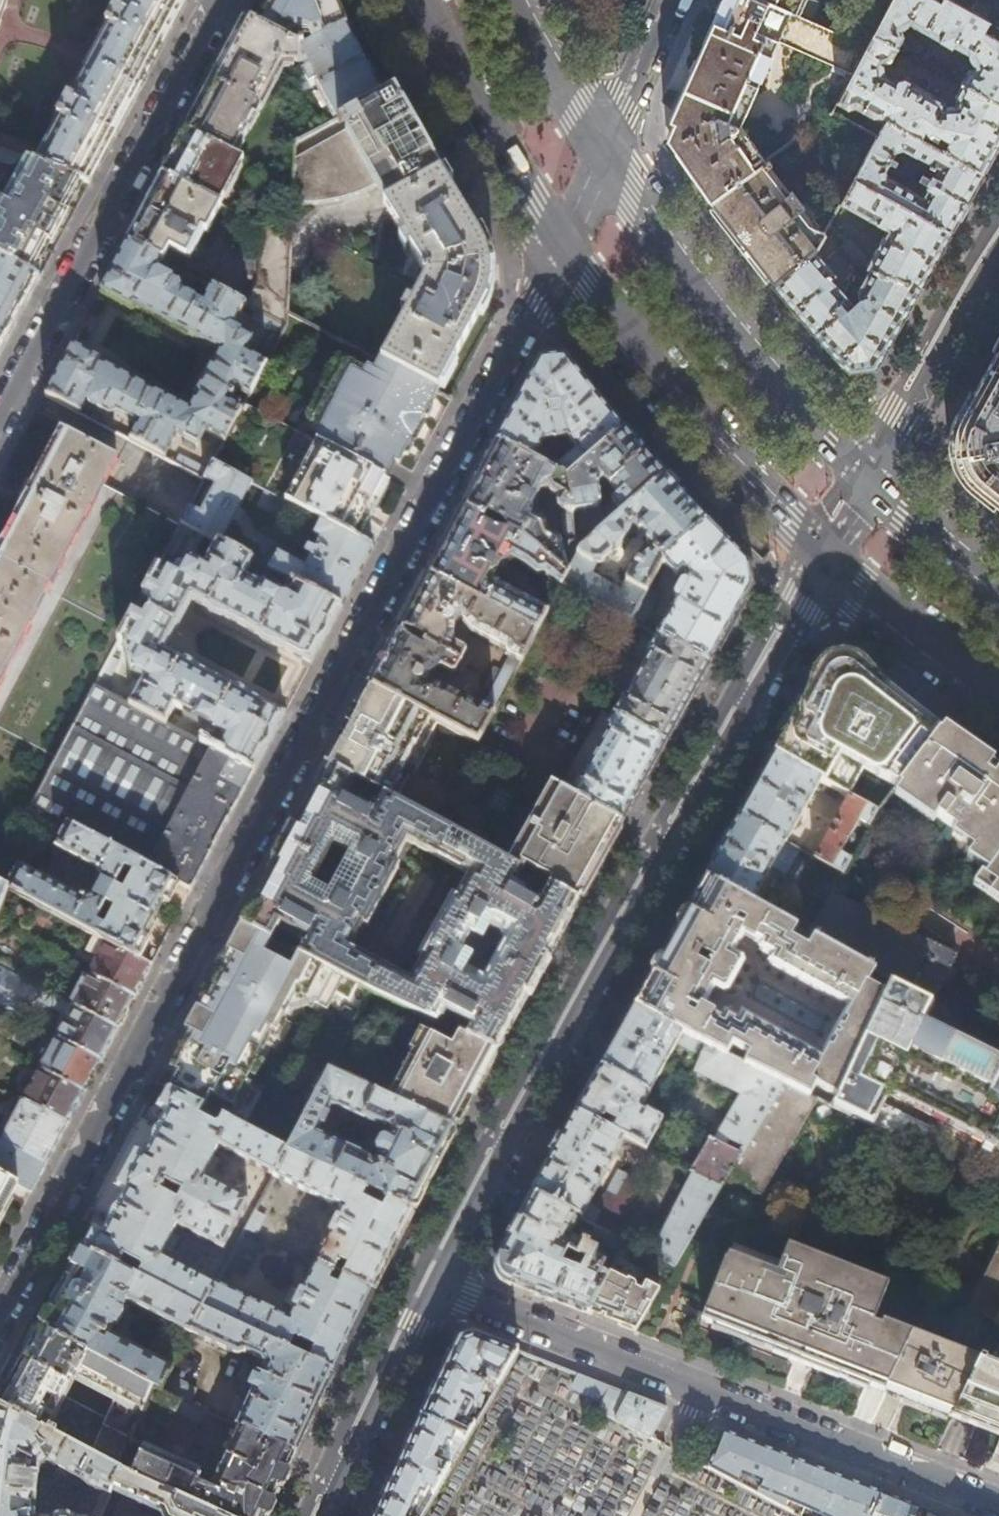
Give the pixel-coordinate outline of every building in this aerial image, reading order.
[(121,8),(116,5),(105,26),(110,29),(71,101),(65,99),(55,119),(60,121),(44,150),(4,137),(0,149),(0,153),(17,159),(25,161),(89,184),(132,103),(187,0),(125,0),(121,8)] [(9,0),(0,0),(0,25),(9,0)] [(252,18),(304,45),(305,44),(349,23),(339,0),(270,0),(265,9),(253,4),(246,16),(252,18)] [(765,0),(722,0),(712,24),(679,97),(669,120),(673,122),(666,138),(677,154),(710,201),(765,161),(740,124),(778,38),(854,73),(868,46),(800,16),(765,0)] [(800,16),(807,0),(765,0),(800,16)] [(873,35),(896,48),(903,38),(900,29),(906,27),(909,25),(951,49),(953,47),(970,56),(971,62),(975,66),(973,70),(967,72),(960,83),(998,104),(998,43),(981,33),(988,21),(950,0),(939,0),(938,2),(933,0),(891,0),(873,35)] [(988,21),(998,27),(998,0),(950,0),(988,21)] [(302,65),(304,45),(252,18),(217,85),(191,133),(233,155),(239,142),(242,143),(249,131),(246,130),(253,118),(256,120),(262,109),(260,104),(282,63),(302,65)] [(357,41),(349,23),(305,44),(322,80),(364,59),(357,41)] [(868,46),(854,73),(838,103),(848,108),(854,105),(886,123),(888,121),(981,172),(998,141),(998,140),(998,104),(960,83),(953,96),(955,102),(952,106),(947,106),(942,108),(941,101),(904,79),(896,81),(881,73),(883,69),(883,67),(881,64),(883,61),(889,60),(896,48),(873,35),(868,46)] [(365,60),(364,59),(322,80),(326,89),(320,92),(326,104),(332,101),(340,117),(383,95),(373,76),(371,72),(375,70),(369,58),(365,60)] [(395,89),(383,95),(340,117),(299,139),(296,185),(295,196),(313,197),(322,197),(334,196),(353,190),(373,180),(384,201),(440,171),(417,131),(395,89)] [(981,172),(888,121),(886,123),(878,138),(854,180),(949,231),(967,198),(981,172)] [(233,155),(191,133),(186,130),(172,157),(162,175),(220,206),(244,162),(233,155)] [(17,159),(0,153),(0,162),(12,166),(16,165),(17,159)] [(765,161),(710,201),(740,240),(773,283),(813,249),(815,247),(823,233),(807,224),(797,211),(803,206),(791,190),(789,191),(769,164),(771,163),(768,159),(765,161)] [(25,161),(1,204),(0,203),(0,258),(39,279),(64,232),(89,184),(25,161)] [(457,201),(440,171),(384,201),(382,202),(401,237),(397,240),(403,249),(407,247),(424,275),(422,275),(423,279),(425,279),(412,303),(408,301),(401,312),(406,314),(381,362),(438,392),(445,379),(464,344),(484,307),(486,300),(487,293),(488,274),(488,266),(486,249),(483,244),(457,201)] [(220,206),(162,175),(145,208),(127,243),(163,261),(169,249),(185,257),(189,249),(193,250),(198,241),(195,239),(199,231),(206,234),(220,206)] [(295,196),(296,185),(277,180),(253,224),(261,228),(293,245),(295,196)] [(933,259),(949,231),(854,180),(839,205),(887,232),(884,238),(882,237),(870,262),(849,242),(846,245),(857,257),(867,267),(884,277),(886,275),(895,278),(896,276),(917,288),(933,259)] [(288,325),(293,245),(261,228),(258,283),(247,304),(259,310),(288,325)] [(163,261),(127,243),(109,276),(101,292),(220,348),(214,360),(211,358),(193,390),(195,392),(187,407),(102,363),(103,361),(73,345),(68,355),(46,395),(83,415),(88,405),(91,405),(92,407),(114,419),(119,418),(120,416),(140,427),(133,441),(165,458),(179,432),(199,443),(207,429),(227,440),(243,409),(228,401),(231,396),(234,398),(238,392),(234,389),(237,385),(252,393),(269,362),(248,351),(256,337),(234,325),(246,304),(216,288),(208,302),(187,291),(187,289),(187,286),(167,275),(163,278),(162,274),(168,264),(163,261)] [(854,268),(857,257),(846,245),(841,251),(854,268)] [(813,249),(773,283),(793,306),(816,332),(835,317),(830,310),(845,297),(831,280),(835,276),(813,249)] [(857,257),(854,268),(867,275),(857,293),(859,301),(853,306),(845,297),(830,310),(835,317),(816,332),(849,369),(874,366),(895,329),(917,288),(896,276),(895,278),(886,275),(884,277),(867,267),(857,257)] [(11,332),(39,279),(0,258),(0,353),(11,332)] [(195,284),(206,290),(209,285),(198,279),(195,284)] [(284,333),(288,325),(259,310),(256,317),(284,333)] [(274,352),(282,337),(274,333),(267,348),(274,352)] [(978,383),(960,415),(957,423),(955,432),(954,438),(954,450),(958,465),(962,473),(965,477),(970,483),(975,488),(987,498),(998,508),(998,346),(978,383)] [(515,406),(496,442),(534,462),(545,440),(553,439),(554,441),(566,439),(566,437),(577,450),(553,472),(570,481),(624,431),(594,394),(565,357),(540,359),(515,406)] [(351,366),(338,360),(299,433),(383,478),(392,461),(399,464),(405,453),(426,413),(438,392),(381,362),(370,382),(348,371),(351,366)] [(246,405),(243,409),(227,440),(222,449),(214,465),(249,483),(262,490),(286,503),(320,521),(352,537),(359,523),(383,478),(299,433),(246,405)] [(635,442),(625,431),(624,432),(624,431),(570,481),(572,513),(595,511),(597,510),(599,509),(599,506),(598,485),(602,481),(609,488),(603,494),(611,504),(610,504),(621,517),(664,478),(664,477),(665,476),(655,465),(654,466),(646,457),(634,443),(635,442)] [(4,858),(31,808),(37,798),(95,689),(111,658),(118,645),(132,618),(144,597),(157,571),(165,556),(181,527),(105,488),(118,463),(68,437),(65,443),(44,481),(3,558),(0,565),(0,866),(4,858)] [(486,520),(488,516),(501,523),(511,533),(521,539),(566,577),(576,558),(574,534),(572,513),(570,481),(553,472),(534,462),(496,442),(480,473),(462,507),(486,520)] [(214,465),(222,449),(214,445),(203,465),(211,469),(214,465)] [(206,480),(209,473),(180,457),(176,464),(206,480)] [(249,483),(214,465),(211,469),(209,473),(206,480),(215,485),(199,514),(190,509),(181,525),(193,531),(216,543),(217,544),(249,483)] [(687,502),(664,478),(621,517),(601,536),(578,556),(591,563),(597,564),(602,564),(622,544),(634,530),(640,533),(642,532),(649,539),(646,543),(653,550),(651,553),(650,552),(628,573),(626,580),(626,583),(646,594),(648,590),(664,564),(706,521),(687,502)] [(279,518),(286,503),(262,490),(254,505),(279,518)] [(483,524),(486,520),(462,507),(440,548),(426,574),(536,632),(553,601),(561,586),(566,577),(521,539),(511,533),(496,531),(483,524)] [(372,548),(352,537),(320,521),(313,535),(320,539),(314,549),(309,546),(305,553),(310,557),(304,567),(269,550),(260,566),(283,578),(295,584),(340,608),(351,588),(372,548)] [(739,556),(706,521),(664,564),(681,573),(682,571),(689,578),(685,584),(682,583),(680,584),(679,585),(675,594),(675,597),(677,599),(656,637),(709,665),(733,620),(751,588),(747,564),(739,556)] [(181,525),(181,527),(165,556),(172,559),(184,537),(189,540),(193,531),(181,525)] [(598,532),(574,534),(576,558),(578,556),(601,536),(598,532)] [(252,562),(217,544),(216,543),(201,571),(193,566),(175,572),(171,578),(157,571),(144,597),(154,602),(143,623),(132,618),(118,645),(133,652),(130,658),(136,675),(145,680),(130,707),(166,726),(175,708),(212,726),(217,732),(209,748),(254,771),(266,749),(286,710),(281,707),(278,712),(165,653),(191,604),(304,661),(302,666),(308,669),(340,608),(295,584),(287,599),(279,598),(243,580),(252,562)] [(591,563),(578,556),(576,558),(566,577),(561,586),(587,600),(622,618),(630,603),(638,608),(646,594),(626,583),(621,591),(591,575),(597,564),(591,563)] [(283,578),(260,566),(256,574),(279,586),(283,578)] [(411,602),(397,629),(404,633),(405,632),(416,635),(429,641),(427,645),(461,664),(464,659),(459,656),(460,651),(460,648),(448,642),(455,622),(453,620),(464,612),(471,632),(506,651),(505,654),(510,657),(497,682),(506,688),(536,632),(426,574),(411,602)] [(579,614),(587,600),(561,586),(553,601),(579,614)] [(660,597),(648,590),(646,594),(638,608),(630,622),(642,629),(660,597)] [(551,658),(565,665),(585,625),(571,618),(551,658)] [(404,633),(397,629),(381,658),(367,685),(437,722),(476,744),(506,688),(497,682),(484,707),(479,704),(476,709),(440,690),(418,696),(418,683),(421,683),(436,666),(446,672),(449,672),(451,671),(453,666),(458,669),(461,664),(427,645),(424,650),(412,644),(403,635),(404,633)] [(685,708),(709,665),(656,637),(656,636),(646,655),(648,656),(641,672),(630,667),(615,693),(617,698),(620,700),(612,715),(665,744),(685,708)] [(118,663),(111,658),(95,689),(107,696),(111,687),(108,685),(118,663)] [(422,750),(437,722),(367,685),(347,724),(325,764),(354,780),(360,783),(377,792),(382,795),(394,802),(407,776),(412,779),(426,752),(422,750)] [(107,696),(95,689),(37,798),(31,808),(67,826),(179,885),(191,890),(209,855),(222,832),(233,811),(254,771),(209,748),(198,742),(174,730),(166,726),(130,707),(107,696)] [(919,756),(938,731),(939,729),(909,705),(880,739),(892,749),(883,760),(884,761),(854,799),(877,812),(893,791),(919,756)] [(641,786),(665,744),(612,715),(603,731),(606,733),(582,777),(579,776),(569,794),(621,822),(641,786)] [(178,721),(174,730),(198,742),(202,733),(178,721)] [(938,731),(919,756),(893,791),(933,819),(936,816),(956,830),(958,827),(980,843),(973,852),(990,864),(980,878),(993,887),(989,893),(998,900),(998,774),(975,758),(938,731)] [(818,779),(805,771),(774,754),(759,780),(739,817),(785,843),(821,780),(818,779)] [(382,795),(371,815),(343,800),(354,780),(325,764),(313,788),(283,845),(261,886),(241,923),(271,938),(282,919),(310,933),(300,953),(374,990),(436,1021),(439,1022),(448,1006),(475,1020),(473,1025),(451,1014),(445,1025),(496,1050),(509,1026),(523,1001),(547,957),(559,936),(568,919),(578,901),(507,863),(394,802),(382,795)] [(352,798),(368,807),(377,792),(360,783),(352,798)] [(621,822),(569,794),(551,784),(507,863),(578,901),(600,861),(621,822)] [(841,876),(877,812),(854,799),(849,796),(813,860),(841,876)] [(785,843),(739,817),(722,847),(705,878),(751,904),(785,843)] [(0,866),(0,886),(9,891),(108,943),(139,959),(149,941),(147,939),(146,937),(145,936),(153,921),(163,902),(164,903),(167,902),(169,903),(179,885),(67,826),(54,850),(97,872),(97,874),(99,876),(102,883),(99,889),(94,887),(92,892),(94,898),(87,899),(83,898),(82,900),(4,858),(0,866)] [(790,939),(795,928),(776,918),(751,904),(705,878),(671,940),(654,971),(635,1006),(704,1041),(728,1052),(731,1045),(750,1055),(747,1061),(785,1081),(812,1094),(817,1085),(837,1095),(884,992),(869,984),(875,972),(814,938),(808,950),(790,939)] [(9,891),(0,886),(0,914),(9,891)] [(816,921),(808,935),(814,938),(875,972),(890,980),(884,992),(837,1095),(833,1104),(872,1124),(887,1096),(998,1151),(998,1060),(923,1022),(959,952),(835,886),(816,921)] [(808,935),(816,921),(784,904),(776,918),(795,928),(808,935)] [(179,1052),(174,1060),(183,1065),(177,1076),(170,1089),(205,1107),(224,1117),(233,1122),(256,1079),(251,1076),(257,1064),(252,1060),(270,1026),(279,1031),(298,998),(305,996),(331,1009),(334,1004),(359,1017),(374,990),(300,953),(271,938),(241,923),(231,942),(235,944),(232,952),(207,999),(202,997),(197,1007),(185,1030),(189,1032),(179,1052)] [(151,966),(139,959),(108,943),(91,975),(134,997),(143,981),(151,966)] [(124,1016),(134,997),(91,975),(74,1008),(117,1029),(124,1016)] [(704,1041),(635,1006),(617,1037),(600,1068),(648,1095),(676,1045),(698,1058),(697,1075),(701,1074),(704,1041)] [(107,1048),(117,1029),(74,1008),(57,1038),(101,1060),(107,1048)] [(445,1025),(439,1022),(436,1021),(394,1100),(455,1130),(465,1110),(486,1070),(490,1060),(496,1050),(445,1025)] [(92,1077),(101,1060),(57,1038),(40,1070),(84,1092),(92,1077)] [(747,1061),(728,1052),(704,1041),(701,1074),(744,1094),(717,1140),(711,1137),(690,1172),(695,1174),(720,1188),(727,1177),(785,1081),(747,1061)] [(177,1076),(183,1065),(174,1060),(168,1071),(177,1076)] [(648,1095),(600,1068),(591,1084),(575,1113),(605,1119),(617,1124),(613,1132),(625,1138),(646,1149),(662,1120),(640,1109),(648,1095)] [(455,1130),(394,1100),(331,1069),(288,1150),(413,1210),(435,1167),(445,1148),(455,1130)] [(75,1109),(84,1092),(40,1070),(24,1101),(67,1124),(75,1109)] [(819,1098),(812,1094),(785,1081),(727,1177),(761,1197),(819,1098)] [(200,1117),(205,1107),(170,1089),(160,1108),(169,1114),(161,1129),(146,1156),(137,1151),(130,1164),(163,1182),(183,1192),(239,1221),(248,1203),(247,1200),(203,1177),(206,1171),(212,1173),(219,1158),(214,1156),(219,1146),(274,1176),(288,1150),(233,1122),(224,1117),(220,1125),(215,1125),(200,1117)] [(67,1124),(24,1101),(22,1100),(0,1140),(0,1142),(45,1166),(55,1147),(67,1124)] [(613,1132),(575,1113),(554,1153),(532,1194),(580,1218),(582,1219),(600,1185),(591,1181),(596,1172),(604,1177),(625,1138),(613,1132)] [(931,1141),(890,1122),(886,1131),(927,1151),(931,1141)] [(17,1185),(31,1192),(39,1176),(45,1166),(0,1142),(0,1175),(17,1185)] [(420,1216),(412,1212),(413,1210),(288,1150),(274,1176),(345,1208),(342,1215),(339,1216),(332,1230),(333,1233),(317,1264),(372,1290),(379,1276),(389,1258),(397,1262),(420,1216)] [(162,1184),(163,1182),(130,1164),(118,1187),(127,1192),(117,1211),(104,1235),(95,1230),(85,1249),(119,1267),(125,1257),(140,1265),(142,1270),(138,1276),(203,1310),(216,1286),(161,1256),(164,1249),(170,1252),(178,1235),(173,1233),(177,1226),(221,1249),(224,1249),(239,1221),(183,1192),(178,1201),(159,1191),(160,1188),(163,1189),(165,1185),(162,1184)] [(614,1167),(602,1199),(617,1204),(629,1173),(614,1167)] [(674,1265),(720,1188),(695,1174),(652,1254),(674,1265)] [(17,1185),(0,1175),(0,1218),(17,1185)] [(532,1194),(497,1262),(497,1265),(498,1274),(507,1282),(539,1295),(588,1314),(608,1273),(602,1270),(606,1262),(596,1256),(598,1251),(589,1246),(589,1244),(583,1241),(581,1243),(570,1237),(580,1218),(532,1194)] [(226,1266),(244,1274),(264,1238),(245,1230),(226,1266)] [(619,1253),(625,1241),(611,1234),(605,1246),(619,1253)] [(998,1317),(998,1245),(967,1309),(996,1324),(998,1317)] [(138,1276),(119,1267),(85,1249),(82,1247),(64,1281),(40,1326),(155,1386),(161,1389),(172,1367),(110,1333),(114,1325),(117,1324),(123,1313),(122,1310),(127,1301),(190,1333),(203,1310),(138,1276)] [(874,1323),(886,1290),(786,1252),(779,1271),(730,1252),(726,1261),(725,1261),(701,1322),(766,1347),(839,1375),(884,1392),(914,1332),(883,1321),(881,1326),(874,1323)] [(634,1332),(660,1290),(660,1286),(658,1282),(657,1281),(654,1279),(652,1279),(648,1280),(645,1282),(644,1283),(638,1280),(644,1271),(617,1256),(608,1273),(588,1314),(606,1321),(634,1332)] [(362,1310),(372,1290),(317,1264),(304,1290),(302,1290),(301,1291),(293,1287),(286,1301),(294,1305),(294,1306),(295,1307),(290,1318),(216,1286),(203,1310),(333,1371),(343,1351),(353,1331),(362,1310)] [(333,1371),(203,1310),(190,1333),(237,1353),(245,1351),(263,1359),(266,1364),(263,1371),(261,1370),(260,1372),(258,1372),(251,1385),(248,1384),(242,1396),(249,1399),(237,1425),(240,1427),(294,1452),(307,1425),(320,1398),(333,1371)] [(155,1386),(40,1326),(30,1321),(20,1341),(0,1378),(0,1379),(0,1408),(22,1419),(24,1421),(47,1378),(76,1393),(80,1384),(95,1391),(68,1443),(118,1469),(155,1386)] [(995,1325),(978,1361),(950,1418),(976,1428),(978,1423),(998,1431),(998,1369),(997,1369),(998,1365),(998,1326),(995,1325)] [(884,1392),(902,1398),(899,1404),(914,1410),(931,1417),(933,1411),(950,1418),(978,1361),(914,1332),(884,1392)] [(484,1389),(492,1393),(517,1350),(491,1340),(474,1333),(467,1336),(460,1339),(442,1375),(421,1417),(397,1470),(376,1515),(410,1515),(416,1505),(417,1505),(421,1496),(424,1497),(428,1490),(434,1493),(449,1466),(440,1461),(449,1445),(451,1446),(457,1435),(465,1439),(473,1425),(466,1421),(473,1408),(475,1408),(476,1406),(480,1408),(483,1401),(479,1399),(484,1389)] [(173,1366),(172,1367),(161,1389),(182,1399),(189,1383),(182,1380),(185,1371),(173,1366)] [(597,1409),(651,1438),(666,1408),(642,1399),(628,1394),(625,1402),(612,1396),(616,1389),(577,1374),(573,1387),(601,1401),(597,1409)] [(161,1389),(155,1386),(118,1469),(119,1470),(220,1515),(266,1515),(276,1493),(294,1452),(240,1427),(222,1467),(226,1469),(215,1495),(207,1491),(209,1485),(200,1481),(201,1480),(200,1479),(203,1471),(147,1446),(158,1423),(169,1428),(183,1399),(182,1399),(161,1389)] [(110,1492),(119,1470),(118,1469),(68,1443),(40,1429),(36,1437),(33,1437),(19,1430),(18,1427),(22,1419),(0,1408),(0,1515),(35,1515),(34,1513),(38,1468),(46,1462),(82,1480),(82,1482),(87,1486),(95,1490),(102,1492),(93,1515),(101,1515),(110,1492)] [(720,1429),(715,1444),(708,1467),(787,1508),(790,1502),(802,1506),(800,1510),(805,1512),(806,1508),(823,1515),(869,1515),(880,1492),(840,1476),(765,1447),(720,1429)] [(119,1470),(110,1492),(160,1515),(161,1515),(220,1515),(119,1470)] [(880,1492),(869,1515),(911,1515),(915,1505),(897,1498),(880,1492)]
